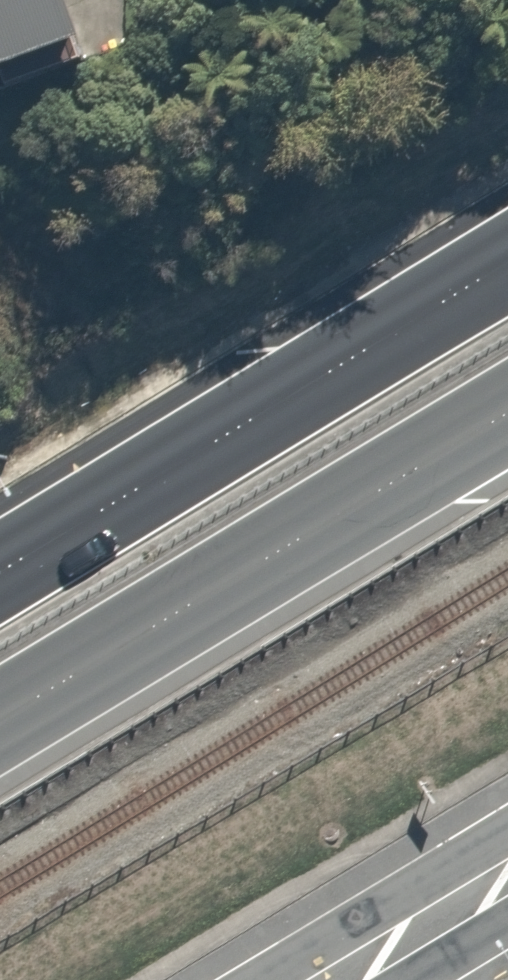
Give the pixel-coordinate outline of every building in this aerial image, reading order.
[(83,63),(64,0),(0,0),(0,88),(83,63)]
